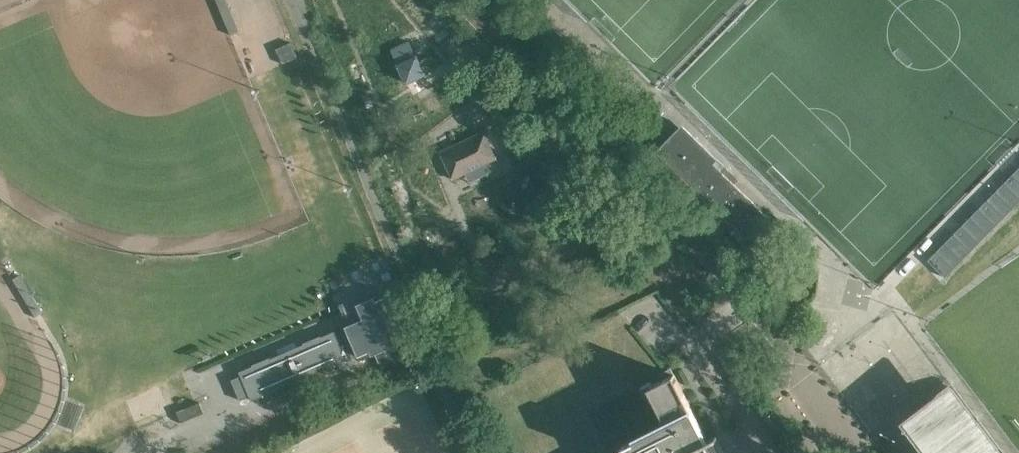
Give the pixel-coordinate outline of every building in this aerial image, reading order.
[(224,19),(231,16),(224,0),(216,0),(224,19)] [(276,49),(283,64),(290,60),(298,57),(291,42),(276,49)] [(410,42),(391,51),(407,84),(424,75),(410,42)] [(673,134),(653,153),(742,241),(747,236),(758,246),(773,230),(782,222),(769,209),(765,213),(734,183),(739,179),(717,159),(682,124),(673,133),(673,134)] [(482,129),(438,150),(452,177),(495,156),(482,129)] [(927,260),(944,276),(945,277),(1018,202),(1018,167),(927,260)] [(18,274),(11,278),(34,315),(41,311),(18,274)] [(445,280),(435,285),(440,297),(451,292),(445,280)] [(339,304),(347,325),(345,326),(347,330),(337,334),(335,330),(239,371),(240,375),(232,379),(240,399),(251,395),(252,399),(312,374),(357,355),(359,360),(374,353),(381,368),(401,353),(397,344),(408,339),(388,291),(375,296),(373,290),(339,304)] [(343,380),(346,388),(360,382),(357,374),(343,380)] [(712,440),(717,437),(716,435),(707,440),(673,374),(653,385),(657,393),(650,396),(651,398),(653,397),(666,424),(621,446),(623,448),(632,444),(636,452),(719,452),(712,440)] [(941,398),(983,452),(1004,452),(955,388),(941,398)] [(180,421),(203,411),(199,401),(195,403),(175,411),(180,421)]
